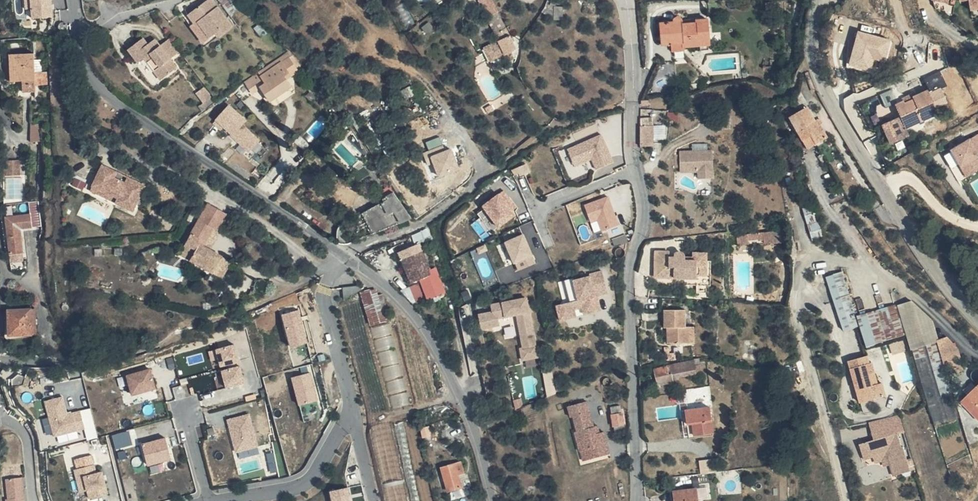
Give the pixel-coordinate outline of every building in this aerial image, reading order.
[(55,15),(52,0),(32,0),(33,9),(35,19),(55,15)] [(218,33),(223,29),(227,33),(236,25),(212,0),(207,0),(188,17),(196,26),(194,30),(207,45),(218,33)] [(230,13),(241,4),(237,0),(219,0),(230,13)] [(958,4),(967,4),(967,13),(977,13),(977,0),(957,0),(958,4)] [(581,14),(594,14),(594,5),(581,5),(581,14)] [(505,53),(509,50),(514,46),(492,14),(482,21),(496,42),(505,53)] [(661,46),(671,46),(683,45),(684,49),(711,46),(708,21),(683,22),(678,18),(672,21),(672,23),(660,24),(661,46)] [(223,29),(218,33),(223,37),(227,33),(223,29)] [(892,40),(858,31),(849,64),(871,70),(874,61),(886,64),(892,40)] [(171,57),(182,48),(171,36),(160,46),(153,37),(146,43),(142,39),(129,51),(139,64),(144,59),(163,79),(177,66),(171,57)] [(503,54),(505,53),(496,42),(484,49),(492,61),(503,54)] [(683,45),(671,46),(671,53),(684,52),(684,49),(683,45)] [(514,57),(509,50),(505,53),(503,54),(508,61),(514,57)] [(23,82),(23,55),(12,55),(12,82),(23,82)] [(37,55),(23,55),(23,82),(25,82),(25,93),(38,93),(38,86),(50,86),(50,73),(37,73),(37,55)] [(267,88),(287,76),(299,68),(289,55),(250,79),(257,87),(259,85),(263,82),(267,88)] [(291,84),(287,76),(267,88),(263,82),(259,85),(269,98),(291,84)] [(420,76),(409,83),(414,92),(425,85),(420,76)] [(257,87),(250,79),(244,83),(250,91),(257,87)] [(205,87),(198,92),(203,100),(210,95),(205,87)] [(909,137),(906,130),(937,115),(927,92),(912,98),(910,94),(900,99),(901,103),(894,106),(900,118),(881,127),(890,146),(909,137)] [(786,116),(803,151),(825,140),(816,121),(813,122),(806,107),(786,116)] [(229,108),(217,122),(225,128),(234,135),(233,137),(251,152),(260,141),(243,126),(246,122),(229,108)] [(664,116),(652,116),(653,136),(665,136),(664,116)] [(146,131),(131,122),(126,129),(141,139),(146,131)] [(225,128),(217,122),(215,125),(222,131),(225,128)] [(598,165),(615,158),(604,130),(569,144),(576,161),(593,155),(598,165)] [(151,135),(146,131),(141,139),(146,142),(151,135)] [(950,151),(965,178),(977,171),(977,156),(975,152),(977,150),(977,134),(950,151)] [(711,179),(709,150),(676,153),(677,175),(693,173),(694,181),(711,179)] [(5,174),(21,174),(21,159),(5,159),(5,174)] [(117,172),(102,165),(100,171),(98,175),(90,191),(98,194),(100,190),(118,199),(116,203),(133,211),(138,202),(142,192),(143,191),(134,187),(137,182),(128,177),(126,183),(114,178),(117,172)] [(128,177),(117,172),(114,178),(126,183),(128,177)] [(84,189),(86,179),(76,177),(73,186),(84,189)] [(145,185),(137,182),(134,187),(143,191),(145,185)] [(100,190),(98,194),(116,203),(118,199),(100,190)] [(355,231),(423,209),(409,190),(349,213),(345,219),(346,228),(348,229),(355,231)] [(508,199),(503,191),(480,206),(495,228),(512,217),(502,203),(508,199)] [(146,193),(142,192),(138,202),(141,204),(146,193)] [(605,196),(582,206),(589,225),(596,222),(600,231),(616,224),(605,196)] [(209,203),(204,212),(219,220),(224,211),(209,203)] [(812,238),(823,235),(815,206),(804,209),(812,238)] [(228,213),(224,211),(219,220),(204,212),(200,219),(214,227),(206,241),(201,238),(199,242),(211,248),(221,231),(218,230),(228,213)] [(31,215),(20,216),(6,217),(9,256),(20,255),(23,255),(21,230),(32,229),(31,215)] [(230,266),(233,261),(211,248),(199,242),(201,238),(206,241),(214,227),(200,219),(182,251),(191,257),(189,260),(212,273),(217,265),(222,268),(225,263),(230,266)] [(773,244),(772,235),(761,236),(762,245),(773,244)] [(516,265),(535,257),(526,236),(508,244),(516,265)] [(428,298),(440,294),(423,248),(400,256),(412,290),(423,286),(428,298)] [(673,257),(669,257),(667,256),(667,252),(652,252),(651,277),(692,278),(692,275),(704,276),(705,253),(690,253),(690,258),(682,257),(678,253),(673,257)] [(217,265),(212,273),(223,279),(230,266),(225,263),(222,268),(217,265)] [(612,294),(607,273),(595,276),(595,277),(578,282),(578,280),(570,282),(575,303),(568,304),(571,320),(580,317),(578,311),(587,309),(588,316),(597,313),(594,299),(601,297),(612,294)] [(910,302),(897,305),(897,303),(862,314),(856,316),(843,275),(826,280),(842,332),(859,327),(866,347),(873,345),(907,335),(927,400),(952,392),(946,371),(965,365),(960,349),(951,351),(949,343),(943,338),(937,340),(930,319),(910,302)] [(371,325),(390,319),(380,285),(361,291),(371,325)] [(601,297),(594,299),(597,313),(605,312),(601,297)] [(481,329),(500,325),(498,318),(517,315),(524,349),(521,349),(523,361),(538,358),(530,312),(528,305),(527,298),(491,305),(492,312),(479,315),(481,329)] [(571,320),(568,304),(560,306),(564,321),(571,320)] [(701,323),(692,322),(692,305),(671,305),(671,323),(675,323),(674,338),(701,339),(701,323)] [(299,310),(279,316),(289,348),(309,342),(299,310)] [(35,312),(29,312),(9,312),(9,337),(33,337),(35,337),(35,312)] [(375,327),(380,353),(397,349),(392,324),(375,327)] [(234,346),(215,350),(220,368),(239,364),(234,346)] [(868,356),(850,362),(849,362),(862,403),(872,400),(888,395),(884,382),(880,383),(874,385),(871,373),(876,371),(874,363),(870,365),(868,356)] [(165,359),(167,370),(174,369),(171,358),(165,359)] [(667,372),(668,374),(673,374),(673,379),(697,378),(697,363),(666,364),(667,366),(667,372)] [(240,367),(221,372),(226,390),(245,385),(240,367)] [(148,370),(126,377),(132,397),(154,390),(148,370)] [(548,395),(557,393),(553,370),(544,371),(548,395)] [(880,383),(876,371),(871,373),(874,385),(880,383)] [(667,372),(652,373),(652,383),(669,382),(668,374),(667,372)] [(309,375),(289,379),(296,407),(315,402),(309,375)] [(975,390),(975,388),(971,383),(960,396),(967,398),(961,404),(966,409),(977,420),(977,386),(975,390)] [(526,401),(533,400),(532,392),(525,393),(526,401)] [(64,396),(45,402),(55,438),(86,428),(81,411),(69,413),(64,396)] [(588,413),(585,402),(567,407),(570,418),(588,413)] [(679,411),(679,418),(686,418),(688,435),(708,434),(706,408),(679,411)] [(624,411),(612,413),(613,426),(625,425),(624,411)] [(236,451),(258,445),(248,413),(227,419),(236,451)] [(588,413),(570,418),(574,432),(583,430),(581,423),(590,420),(588,413)] [(686,418),(679,418),(681,436),(688,435),(686,418)] [(895,418),(878,422),(869,425),(872,441),(880,439),(896,435),(899,435),(895,418)] [(583,430),(574,432),(579,452),(580,452),(586,450),(589,460),(609,455),(603,432),(598,433),(594,435),(592,427),(590,420),(581,423),(583,430)] [(116,447),(133,445),(131,430),(114,432),(116,447)] [(880,439),(872,441),(856,445),(859,459),(881,454),(885,453),(887,458),(884,458),(887,468),(889,478),(907,474),(901,450),(898,448),(896,435),(880,439)] [(173,438),(152,443),(157,465),(178,459),(173,438)] [(586,450),(580,452),(583,462),(589,460),(586,450)] [(881,469),(882,469),(887,468),(884,458),(887,458),(885,453),(881,454),(859,459),(861,467),(879,463),(881,469)] [(699,475),(716,473),(714,459),(698,461),(699,475)] [(103,472),(100,461),(79,467),(84,491),(91,489),(93,498),(114,493),(109,470),(103,472)] [(463,473),(460,461),(440,467),(446,490),(461,486),(458,475),(463,473)] [(24,473),(8,476),(11,496),(9,496),(10,500),(28,500),(24,473)] [(333,500),(354,500),(352,486),(332,488),(333,500)] [(673,500),(698,500),(696,491),(672,494),(673,500)]
